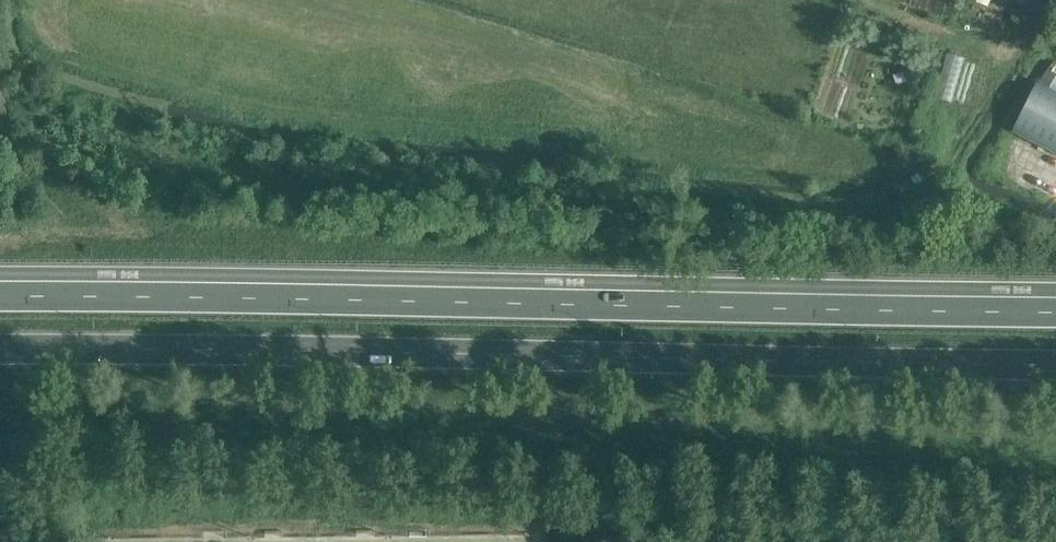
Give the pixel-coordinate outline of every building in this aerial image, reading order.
[(1048,68),(1014,124),(1034,136),(1055,147),(1055,73),(1048,68)] [(1009,135),(1001,158),(1029,168),(1038,145),(1009,135)]
